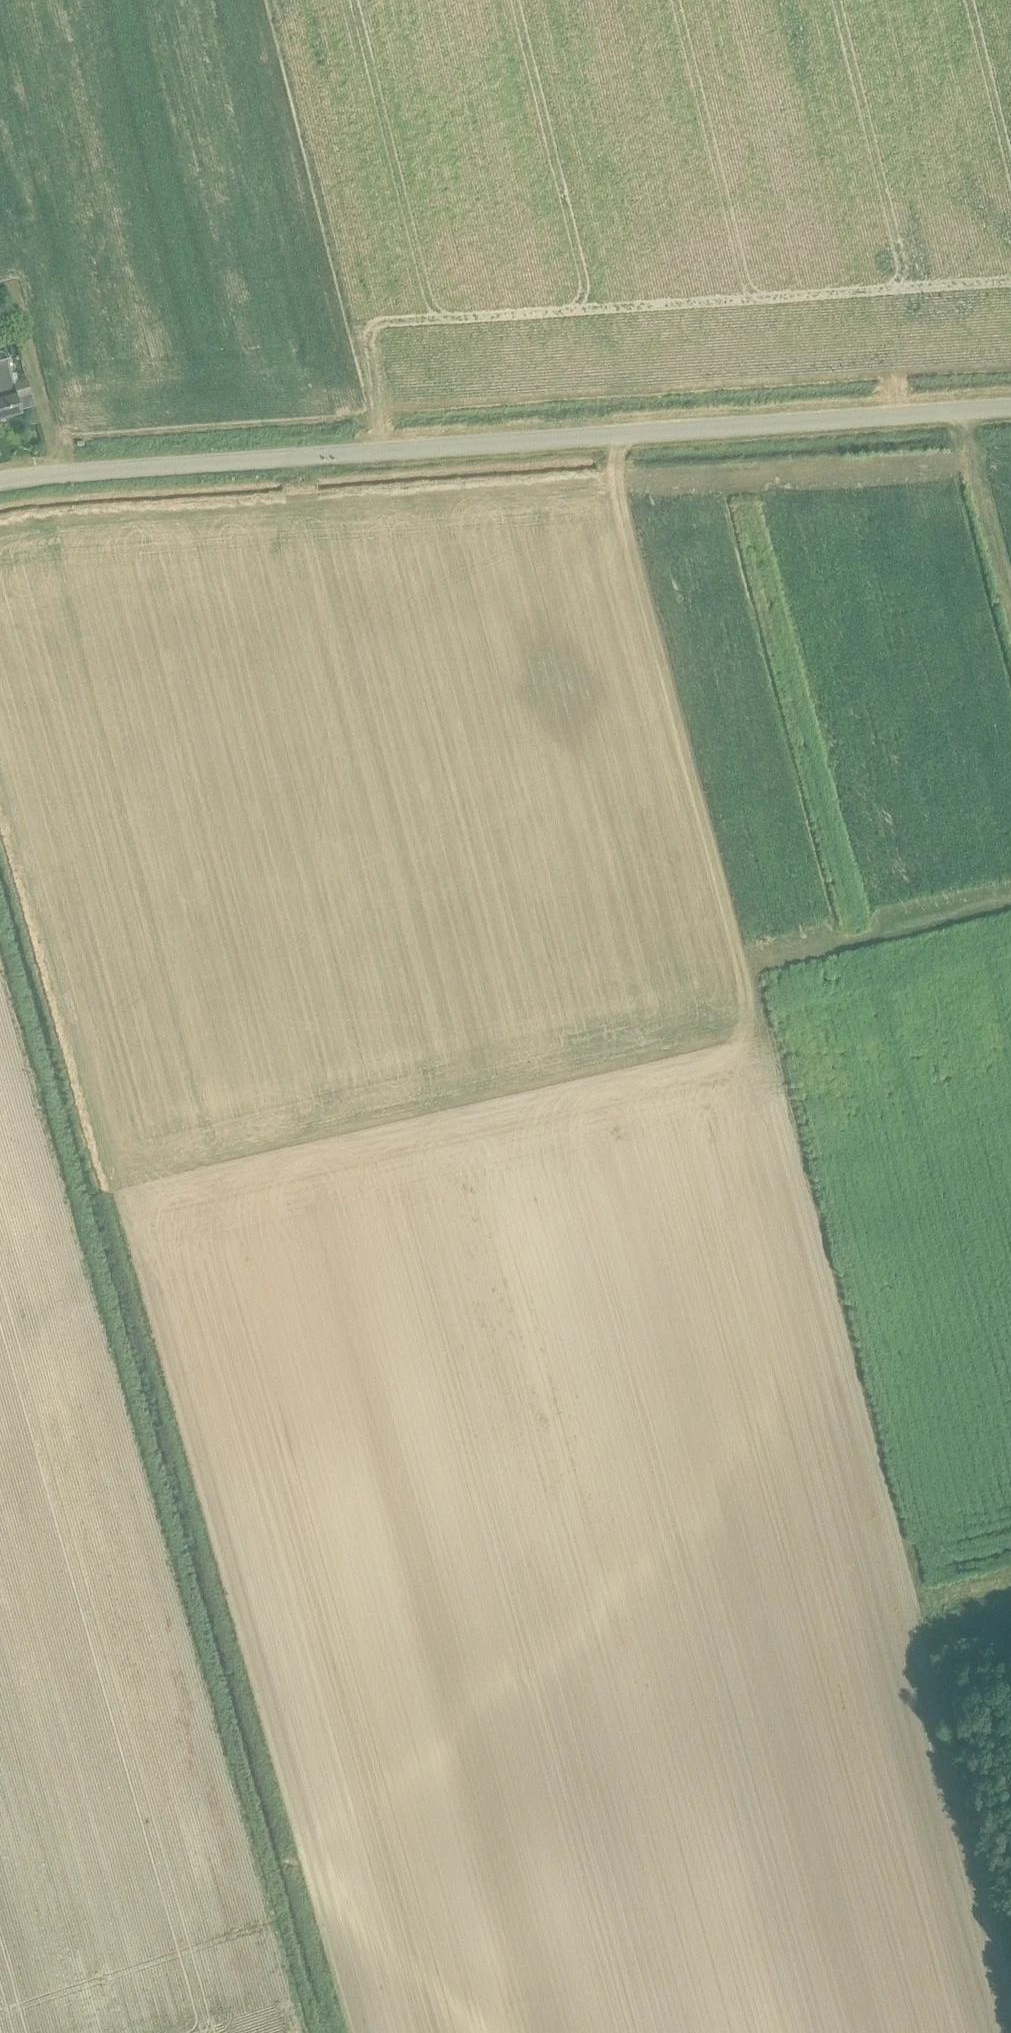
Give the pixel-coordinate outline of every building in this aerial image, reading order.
[(22,412),(18,398),(31,395),(27,378),(14,382),(8,358),(0,360),(0,419),(22,412)]
